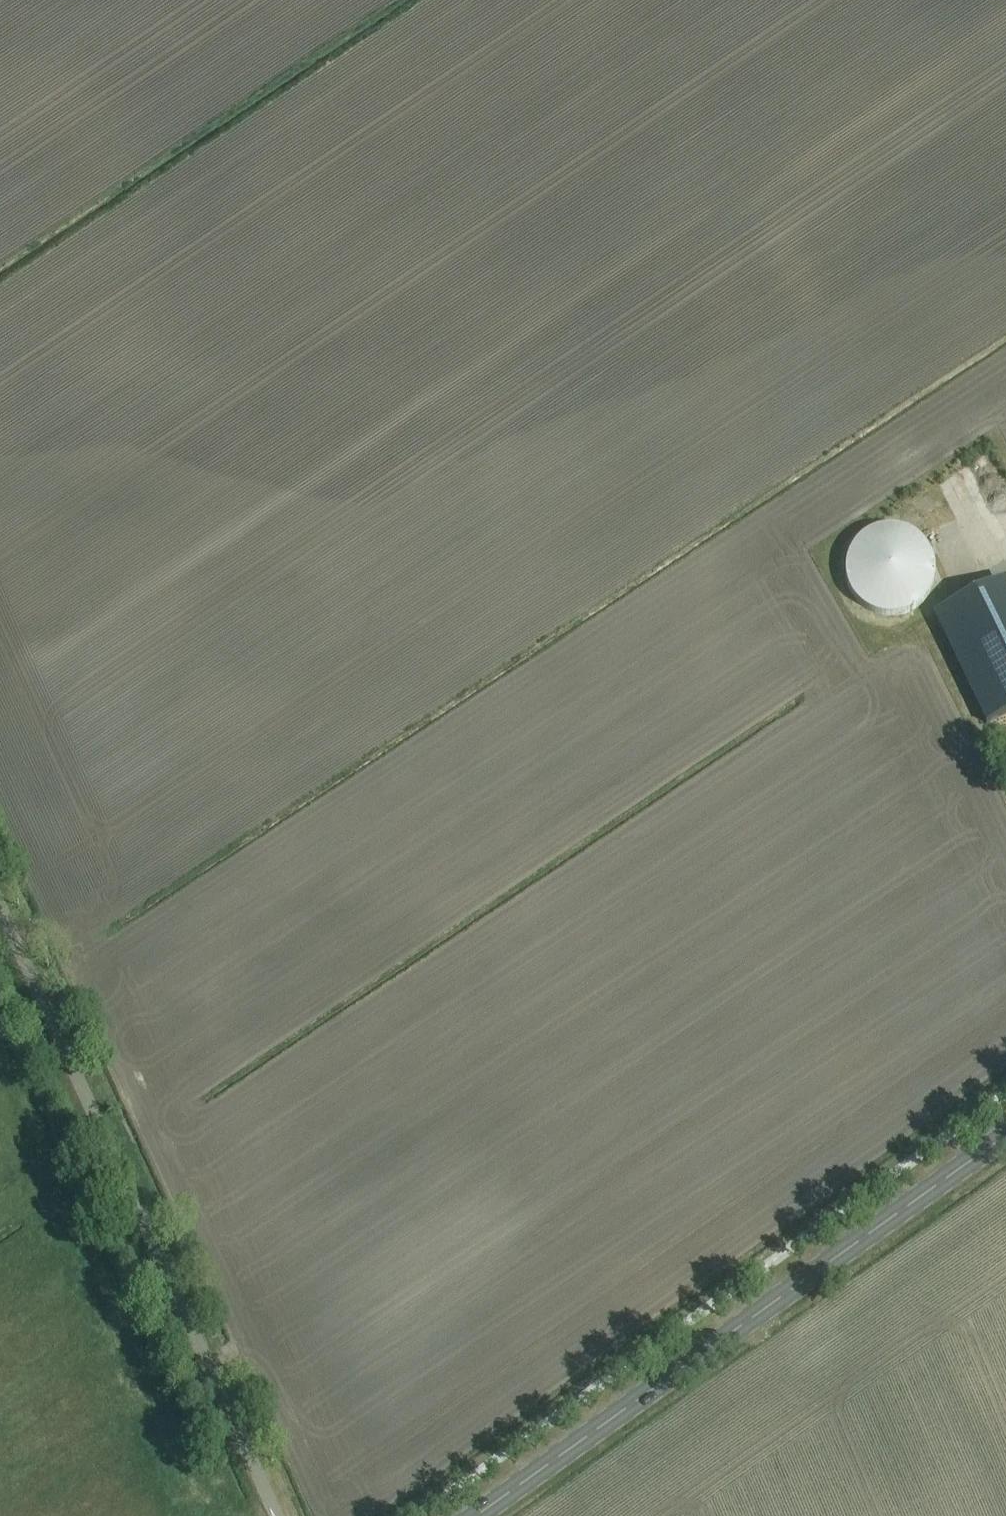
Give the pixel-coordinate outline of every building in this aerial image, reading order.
[(931,557),(921,540),(904,530),(884,528),(866,535),(852,549),(846,567),(849,587),(859,603),(876,613),(895,615),(914,609),(928,594),(934,576),(931,557)] [(933,613),(986,726),(1005,717),(1005,588),(1002,580),(933,613)]
